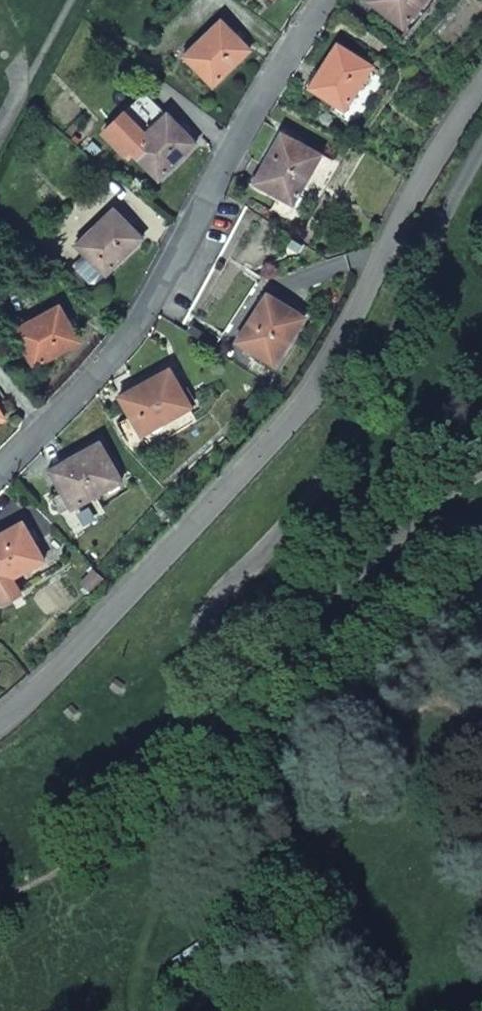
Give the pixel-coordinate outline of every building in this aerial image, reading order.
[(425,0),(369,0),(402,28),(425,0)] [(183,57),(210,86),(248,49),(221,20),(183,57)] [(374,71),(336,46),(306,92),(333,110),(329,116),(348,129),(360,125),(384,87),(369,78),(374,71)] [(166,114),(129,149),(158,179),(195,143),(166,114)] [(286,136),(254,183),(290,208),(322,162),(286,136)] [(111,208),(73,243),(81,252),(66,267),(86,288),(142,240),(111,208)] [(273,367),(301,316),(265,297),(237,346),(273,367)] [(59,304),(14,330),(34,365),(79,340),(59,304)] [(190,406),(171,369),(122,394),(142,431),(190,406)] [(100,442),(51,469),(71,506),(120,480),(100,442)] [(0,538),(0,591),(15,582),(47,565),(24,524),(0,538)] [(0,591),(0,599),(5,608),(24,597),(15,582),(0,591)]
